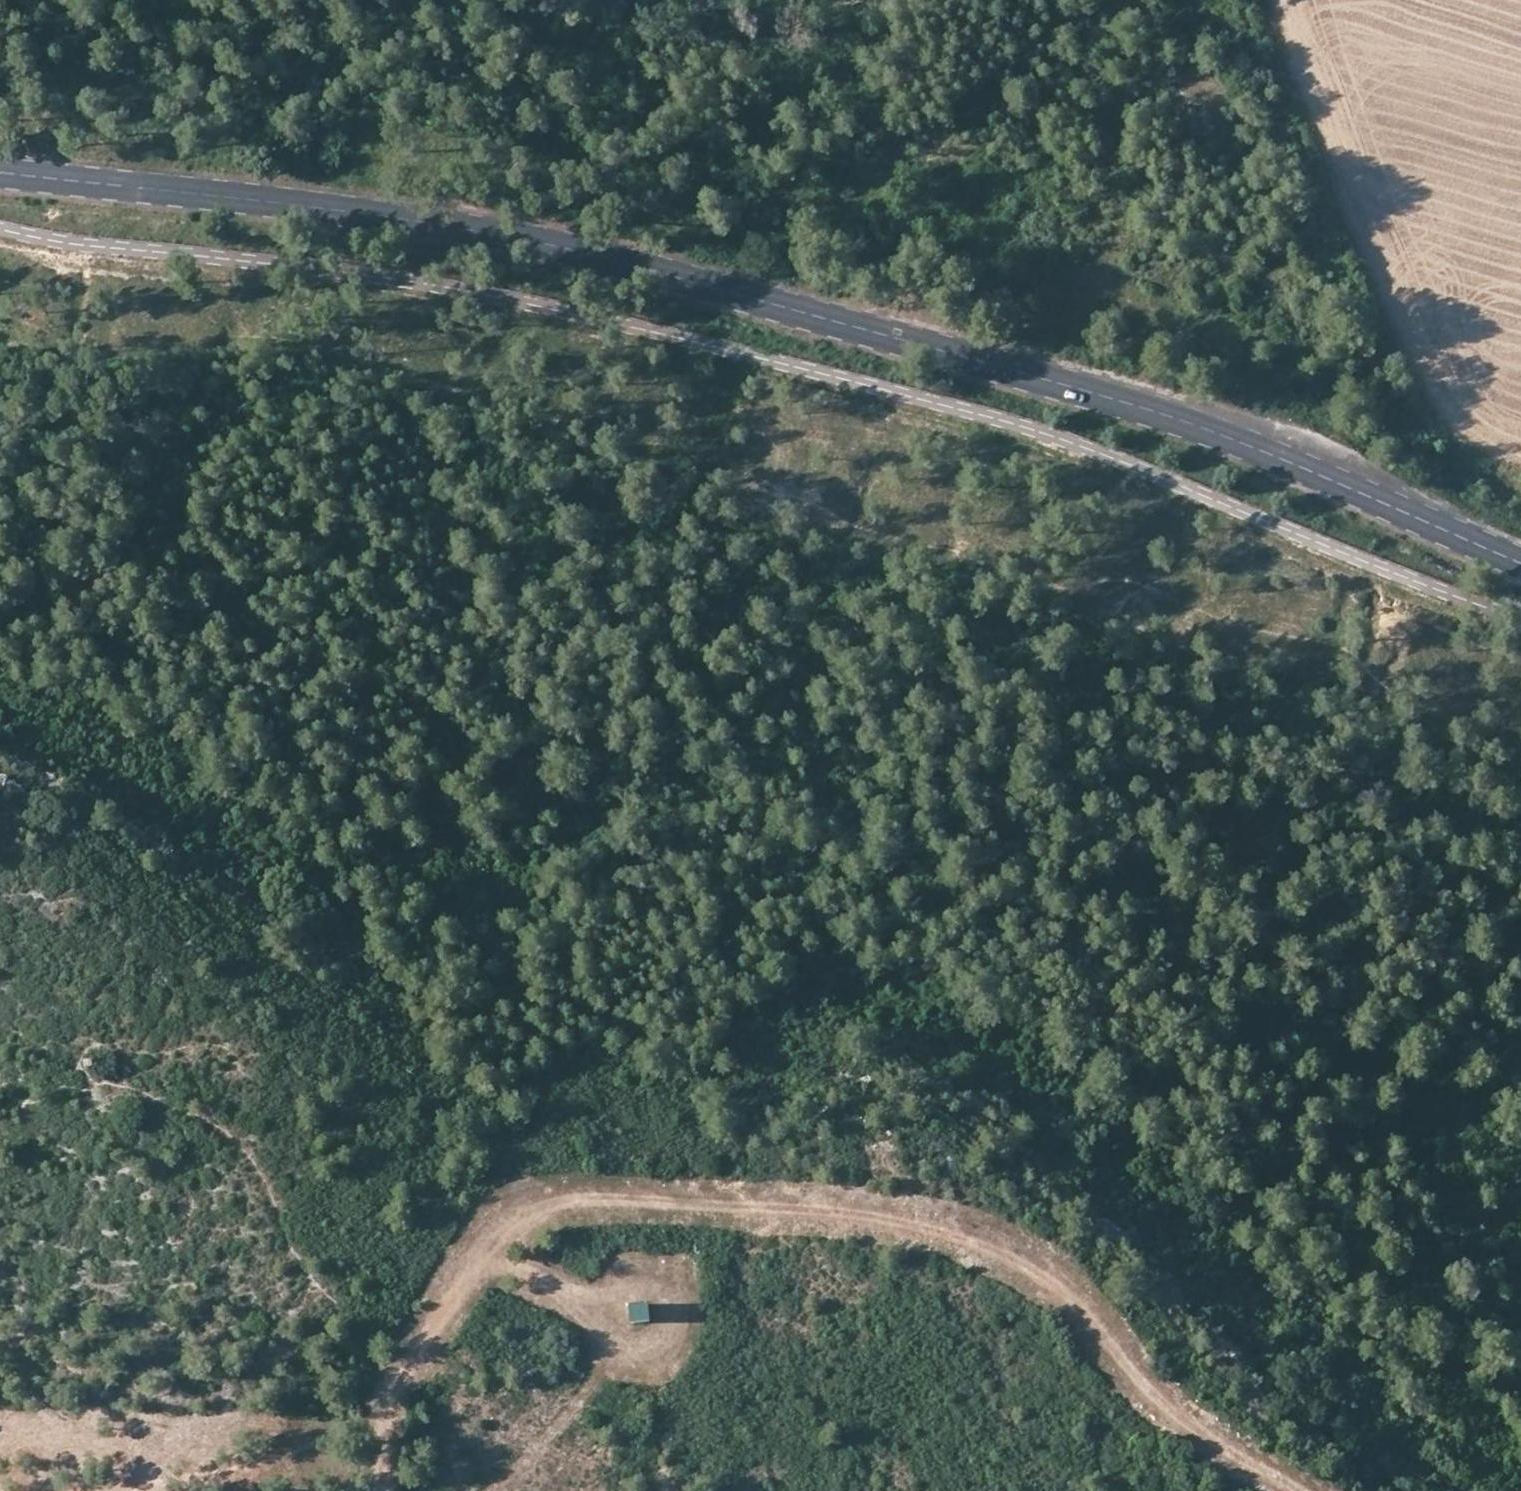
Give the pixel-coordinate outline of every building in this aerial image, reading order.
[(646,1306),(621,1310),(625,1332),(650,1328),(646,1306)]
